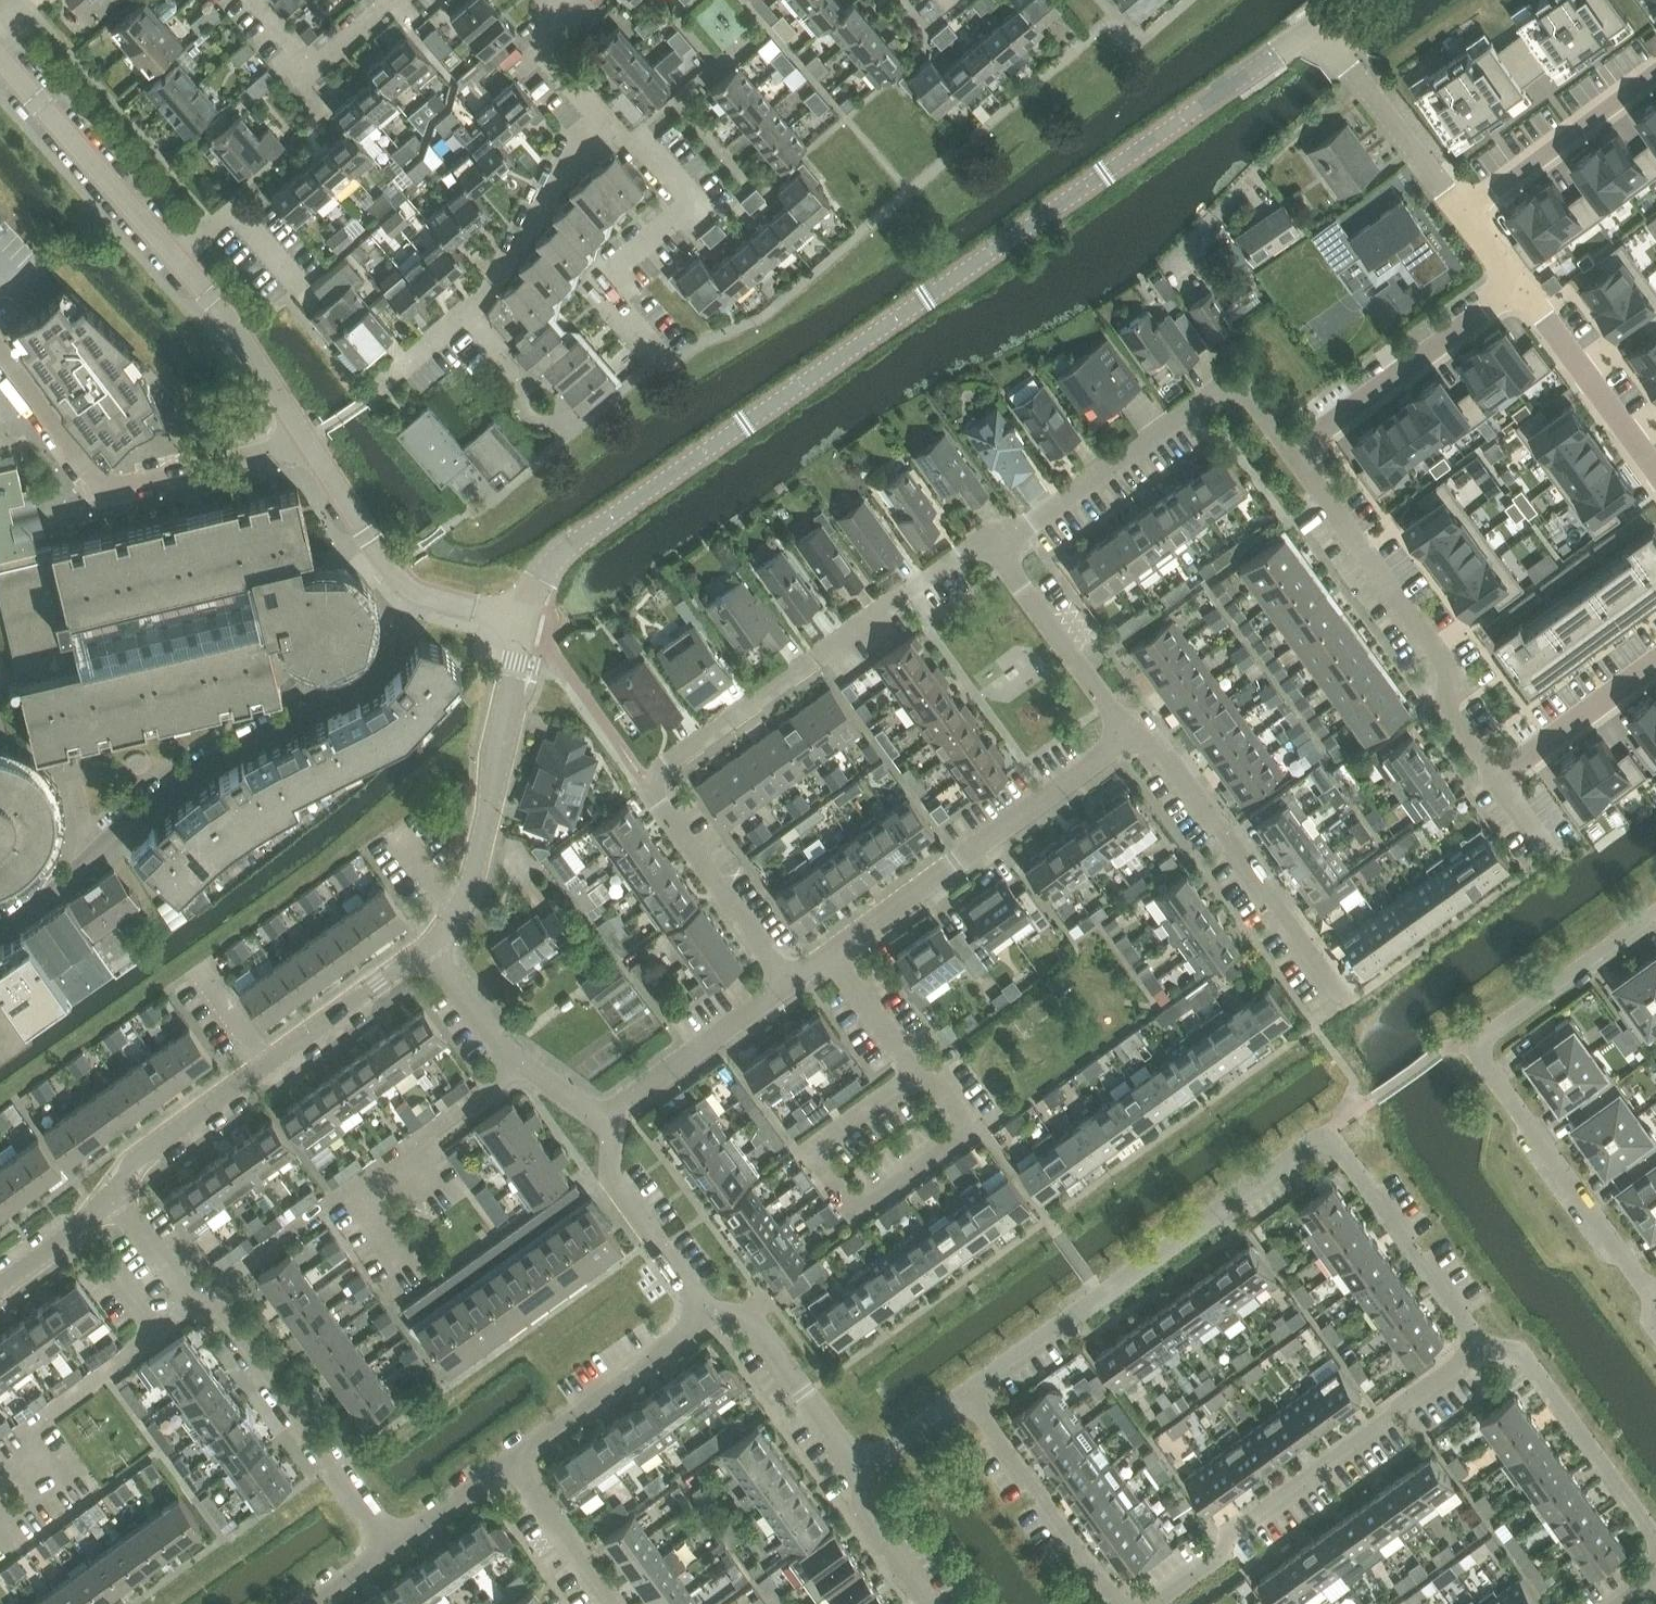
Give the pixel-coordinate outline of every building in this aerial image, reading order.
[(77,6),(76,7),(86,19),(88,18),(90,21),(114,0),(72,0),(77,6)] [(112,28),(129,48),(163,20),(154,9),(146,0),(144,0),(112,28)] [(154,9),(163,20),(177,9),(177,3),(174,0),(163,0),(154,9)] [(285,16),(304,0),(276,0),(273,3),(285,16)] [(449,16),(467,36),(497,10),(489,0),(468,0),(449,16)] [(801,12),(814,0),(791,0),(801,12)] [(844,8),(837,0),(814,0),(801,12),(818,32),(827,25),(826,24),(844,9),(844,8)] [(970,3),(980,14),(989,7),(982,0),(973,0),(970,3)] [(1060,5),(1056,0),(1015,0),(1020,5),(1036,22),(1037,22),(1047,13),(1048,15),(1060,5)] [(1127,11),(1134,19),(1156,0),(1120,0),(1115,5),(1123,14),(1127,11)] [(1519,21),(1525,30),(1550,65),(1553,70),(1571,57),(1575,63),(1576,63),(1587,55),(1594,50),(1614,36),(1614,35),(1611,30),(1629,17),(1617,0),(1537,0),(1533,3),(1537,8),(1519,21)] [(826,24),(827,25),(843,45),(870,22),(852,1),(844,8),(844,9),(826,24)] [(213,4),(212,4),(189,24),(199,35),(223,15),(213,4)] [(1044,30),(1037,22),(1036,22),(1020,5),(1001,22),(1023,48),(1044,30)] [(501,42),(515,30),(497,10),(467,36),(483,55),(479,59),(488,70),(509,52),(501,42)] [(661,23),(651,11),(642,19),(652,30),(661,23)] [(782,14),(771,24),(778,31),(789,22),(782,14)] [(634,26),(644,37),(652,30),(642,19),(634,26)] [(182,41),(163,20),(129,48),(148,70),(182,41)] [(785,40),(797,30),(789,22),(778,31),(785,40)] [(893,35),(886,41),(870,22),(843,45),(860,64),(894,36),(893,35)] [(947,22),(940,29),(950,40),(957,34),(947,22)] [(981,39),(1004,65),(1023,48),(1001,22),(981,39)] [(318,34),(309,24),(299,33),(308,43),(318,34)] [(618,25),(591,47),(609,68),(635,45),(618,25)] [(440,59),(453,48),(435,27),(422,39),(440,59)] [(678,28),(666,38),(673,46),(685,37),(678,28)] [(940,29),(931,37),(941,48),(950,40),(940,29)] [(1525,30),(1499,49),(1523,84),(1550,65),(1525,30)] [(437,69),(430,61),(407,34),(388,51),(410,78),(416,86),(437,69)] [(901,43),(896,37),(894,36),(860,64),(854,70),(857,73),(861,75),(866,71),(878,85),(904,62),(895,52),(902,46),(901,43)] [(681,54),(692,45),(685,37),(673,46),(681,55),(681,54)] [(984,82),(1004,65),(981,39),(962,56),(984,82)] [(1435,80),(1417,92),(1451,142),(1469,129),(1473,134),(1485,126),(1492,121),(1501,115),(1510,109),(1512,107),(1509,101),(1527,89),(1523,84),(1499,49),(1492,39),(1474,52),(1470,47),(1431,74),(1435,80)] [(194,40),(185,48),(193,57),(202,49),(194,40)] [(247,40),(229,55),(238,65),(256,50),(247,40)] [(635,45),(609,68),(626,87),(652,65),(635,45)] [(509,52),(507,54),(513,61),(522,53),(517,46),(509,52)] [(673,46),(652,65),(626,87),(643,108),(676,79),(668,70),(684,57),(681,54),(681,55),(673,46)] [(789,57),(781,49),(770,59),(777,67),(789,57)] [(390,95),(410,78),(388,51),(367,69),(374,78),(374,77),(390,95)] [(823,62),(816,54),(805,63),(812,72),(823,62)] [(963,99),(984,82),(962,56),(942,72),(942,73),(957,91),(963,99)] [(778,81),(796,66),(789,57),(777,67),(771,72),(778,81)] [(909,92),(915,98),(920,93),(936,112),(948,102),(946,100),(957,91),(942,73),(942,72),(930,58),(914,72),(910,68),(898,79),(909,92)] [(488,70),(479,59),(469,67),(479,78),(488,70)] [(180,61),(148,88),(166,109),(198,82),(180,61)] [(812,72),(819,80),(831,70),(823,62),(812,72)] [(738,65),(711,88),(729,108),(755,86),(738,65)] [(459,75),(469,87),(479,78),(469,67),(459,75)] [(267,69),(245,87),(255,99),(277,80),(267,69)] [(374,77),(374,78),(355,94),(378,121),(398,104),(390,95),(374,77)] [(544,114),(515,79),(495,96),(517,123),(527,115),(532,121),(536,121),(544,114)] [(185,131),(217,103),(198,82),(166,109),(185,131)] [(746,128),(772,105),(755,86),(729,108),(746,128)] [(822,97),(815,89),(804,99),(811,107),(822,97)] [(497,140),(517,123),(495,96),(490,91),(481,99),(486,104),(474,114),(483,125),(490,132),(497,140)] [(845,98),(838,91),(832,96),(846,112),(858,102),(851,93),(845,98)] [(446,104),(436,93),(428,99),(438,111),(446,104)] [(375,140),(367,130),(378,121),(355,94),(334,112),(350,130),(350,129),(358,138),(359,138),(367,147),(375,140)] [(829,105),(822,97),(811,107),(818,115),(829,105)] [(428,120),(430,118),(438,111),(428,99),(420,106),(407,117),(422,133),(428,120)] [(1639,116),(1655,138),(1644,145),(1655,161),(1655,103),(1639,116)] [(746,128),(763,148),(789,125),(772,105),(746,128)] [(269,128),(259,136),(240,115),(234,120),(225,110),(205,127),(214,138),(211,140),(239,173),(265,151),(270,158),(285,146),(269,128)] [(472,134),(451,110),(443,116),(453,128),(470,149),(493,176),(513,159),(497,140),(490,132),(483,125),(472,134)] [(443,116),(435,124),(445,136),(453,128),(443,116)] [(1346,124),(1308,151),(1339,193),(1377,166),(1346,124)] [(763,148),(780,168),(807,146),(789,125),(763,148)] [(350,129),(350,130),(330,146),(353,173),(374,155),(367,147),(359,138),(358,138),(350,129)] [(1596,147),(1632,194),(1655,176),(1655,161),(1644,145),(1634,153),(1619,132),(1598,148),(1597,147),(1596,147)] [(415,133),(408,139),(399,146),(409,158),(418,151),(420,140),(415,133)] [(353,173),(330,146),(310,163),(333,190),(341,199),(361,182),(353,173)] [(391,153),(401,165),(409,158),(399,146),(391,153)] [(1596,147),(1574,164),(1590,186),(1580,193),(1599,218),(1632,194),(1596,147)] [(493,176),(470,149),(450,166),(466,184),(474,192),(493,176)] [(516,349),(536,331),(531,325),(532,324),(554,305),(549,299),(571,280),(566,274),(587,255),(582,249),(604,230),(599,224),(643,186),(614,152),(569,191),(574,197),(552,216),(557,222),(535,241),(540,247),(518,266),(523,272),(502,290),(486,314),(505,337),(508,340),(516,349)] [(425,175),(433,168),(423,156),(415,163),(425,175)] [(389,161),(383,166),(392,177),(398,172),(389,161)] [(806,221),(806,220),(817,211),(819,213),(827,206),(811,187),(819,180),(802,161),(791,171),(794,175),(778,189),(790,203),(791,203),(806,221)] [(310,163),(290,180),(313,207),(333,190),(310,163)] [(406,171),(416,182),(425,175),(415,163),(406,171)] [(271,197),(293,224),(313,207),(290,180),(271,197)] [(1532,195),(1531,195),(1566,242),(1577,234),(1599,218),(1580,193),(1569,201),(1553,180),(1533,196),(1532,195)] [(466,184),(447,201),(469,228),(490,210),(474,192),(466,184)] [(756,187),(748,193),(758,205),(763,211),(770,205),(765,199),(766,198),(756,187)] [(393,203),(384,191),(375,199),(384,210),(393,203)] [(748,193),(740,201),(749,212),(758,205),(748,193)] [(1531,195),(1509,212),(1525,234),(1513,242),(1525,258),(1532,267),(1566,242),(1531,195)] [(367,205),(377,217),(384,210),(375,199),(367,205)] [(465,263),(449,245),(469,228),(447,201),(427,218),(465,263)] [(1419,284),(1447,264),(1402,201),(1347,240),(1333,221),(1337,218),(1336,217),(1310,235),(1336,271),(1362,253),(1377,273),(1400,257),(1419,284)] [(813,228),(806,220),(806,221),(791,203),(790,203),(771,220),(793,246),(813,228)] [(1299,231),(1282,204),(1235,235),(1253,262),(1299,231)] [(10,220),(0,205),(0,227),(10,220)] [(400,227),(408,220),(399,209),(390,216),(400,227)] [(382,224),(392,235),(400,227),(390,216),(382,224)] [(427,218),(442,236),(422,253),(445,280),(465,263),(427,218)] [(773,263),(793,246),(771,220),(751,236),(773,263)] [(726,232),(716,221),(709,227),(719,239),(726,232)] [(354,236),(344,225),(335,232),(345,244),(354,236)] [(710,246),(719,239),(709,227),(700,235),(710,246)] [(335,232),(327,239),(337,251),(345,244),(335,232)] [(753,279),(773,263),(751,236),(731,253),(753,279)] [(1597,278),(1585,286),(1601,308),(1600,308),(1601,310),(1649,276),(1624,241),(1618,245),(1598,260),(1606,271),(1605,272),(1597,278)] [(360,261),(369,253),(359,243),(350,250),(360,261)] [(1589,251),(1578,260),(1585,269),(1596,261),(1589,251)] [(445,280),(422,253),(402,270),(425,297),(445,280)] [(732,297),(753,279),(731,253),(711,270),(725,289),(732,297)] [(336,295),(312,317),(330,338),(336,334),(335,333),(368,305),(354,288),(364,280),(344,256),(320,277),(336,295)] [(714,298),(725,289),(711,270),(699,256),(682,270),(679,267),(667,277),(678,290),(684,296),(689,292),(705,310),(716,300),(714,298)] [(382,287),(405,314),(425,297),(402,270),(382,287)] [(1555,273),(1543,282),(1552,294),(1564,285),(1555,273)] [(1601,310),(1617,332),(1617,331),(1639,315),(1647,327),(1655,321),(1655,285),(1649,276),(1601,310)] [(1214,289),(1219,296),(1216,298),(1222,307),(1227,303),(1222,295),(1234,286),(1228,279),(1214,289)] [(40,311),(7,328),(105,461),(126,439),(132,447),(141,437),(137,431),(165,417),(130,348),(131,347),(132,346),(66,284),(40,311)] [(1261,300),(1252,288),(1223,308),(1231,320),(1261,300)] [(1190,306),(1211,336),(1232,321),(1231,320),(1223,308),(1222,307),(1216,298),(1211,291),(1190,306)] [(336,334),(359,361),(392,332),(368,305),(335,333),(336,334)] [(1198,354),(1196,351),(1207,344),(1183,312),(1173,319),(1169,314),(1156,323),(1147,310),(1120,329),(1146,365),(1162,352),(1175,370),(1198,354)] [(576,335),(568,342),(550,320),(536,331),(516,349),(535,372),(543,365),(581,409),(615,380),(576,335)] [(1633,352),(1649,373),(1648,374),(1649,376),(1655,371),(1655,321),(1647,327),(1654,336),(1636,349),(1633,352)] [(1488,342),(1485,344),(1520,392),(1536,380),(1553,367),(1534,342),(1523,350),(1507,328),(1503,331),(1500,328),(1485,339),(1488,342)] [(1101,412),(1139,385),(1106,340),(1058,375),(1080,405),(1091,398),(1101,412)] [(1484,346),(1463,362),(1479,382),(1468,390),(1487,416),(1500,406),(1497,402),(1515,388),(1518,393),(1520,392),(1485,344),(1484,345),(1484,346)] [(1442,376),(1420,392),(1454,439),(1487,416),(1468,390),(1458,398),(1442,376)] [(1042,385),(1014,406),(1050,455),(1078,434),(1042,385)] [(1419,394),(1399,408),(1430,451),(1450,436),(1453,440),(1454,439),(1420,392),(1419,393),(1419,394)] [(1542,408),(1516,426),(1541,461),(1588,427),(1589,426),(1572,403),(1562,410),(1559,412),(1550,419),(1542,408)] [(494,419),(463,446),(428,405),(396,432),(441,485),(450,476),(459,487),(470,478),(461,467),(472,459),(488,478),(490,477),(499,487),(530,461),(494,419)] [(1379,422),(1378,423),(1406,461),(1409,466),(1410,465),(1407,461),(1426,447),(1429,452),(1430,451),(1399,408),(1379,423),(1379,422)] [(1010,425),(1008,425),(996,410),(978,423),(982,429),(973,436),(992,462),(996,459),(1011,479),(1030,465),(1010,437),(1014,434),(1015,433),(1016,431),(1016,430),(1016,429),(1015,428),(1015,427),(1014,426),(1012,425),(1010,425)] [(1507,433),(1516,426),(1520,424),(1516,417),(1502,427),(1507,433)] [(1368,430),(1355,439),(1371,461),(1360,469),(1365,475),(1371,484),(1378,493),(1379,495),(1393,485),(1390,480),(1399,473),(1409,466),(1406,461),(1378,423),(1368,430)] [(1588,427),(1541,461),(1557,482),(1603,448),(1588,427)] [(986,492),(944,434),(916,455),(942,490),(956,480),(972,502),(986,492)] [(1603,448),(1557,482),(1572,503),(1620,468),(1618,466),(1617,467),(1603,448)] [(1475,476),(1488,467),(1478,454),(1466,463),(1475,476)] [(1246,488),(1221,455),(1202,469),(1230,507),(1237,502),(1233,498),(1246,488)] [(1445,455),(1438,461),(1445,470),(1452,465),(1445,455)] [(1438,461),(1430,466),(1437,476),(1445,470),(1438,461)] [(37,549),(33,529),(17,533),(9,500),(25,497),(17,464),(0,468),(0,557),(37,549)] [(907,470),(906,469),(878,490),(889,505),(894,502),(903,515),(898,518),(916,543),(937,528),(927,513),(934,508),(914,480),(920,475),(913,466),(907,470)] [(1509,467),(1501,473),(1508,483),(1516,477),(1509,467)] [(1620,468),(1572,503),(1596,535),(1622,517),(1621,515),(1613,505),(1635,489),(1620,468)] [(1230,507),(1202,469),(1183,483),(1207,516),(1220,507),(1223,512),(1230,507)] [(1426,510),(1406,524),(1423,547),(1471,512),(1445,478),(1420,497),(1428,508),(1426,510)] [(1207,516),(1183,483),(1164,497),(1192,535),(1199,530),(1195,525),(1207,516)] [(297,487),(37,549),(0,557),(0,597),(21,686),(20,686),(28,719),(36,752),(282,693),(267,633),(281,629),(285,646),(286,647),(324,665),(326,665),(364,646),(365,645),(374,604),(373,603),(347,570),(345,569),(303,570),(300,555),(313,552),(306,526),(307,526),(297,487)] [(1526,493),(1516,500),(1522,507),(1532,500),(1526,493)] [(1192,535),(1164,497),(1145,510),(1170,544),(1182,535),(1185,540),(1192,535)] [(889,562),(902,553),(863,499),(838,517),(872,563),(884,555),(889,562)] [(1516,500),(1507,507),(1512,514),(1522,507),(1516,500)] [(1532,500),(1522,507),(1527,515),(1537,508),(1532,500)] [(1522,507),(1512,514),(1517,522),(1527,515),(1522,507)] [(863,581),(828,532),(835,527),(822,509),(813,516),(820,524),(797,541),(827,583),(839,574),(851,590),(863,581)] [(1643,509),(1636,514),(1643,525),(1650,520),(1643,509)] [(1145,510),(1126,524),(1157,567),(1176,553),(1170,544),(1145,510)] [(1471,512),(1423,547),(1424,546),(1440,567),(1486,533),(1471,512)] [(1636,514),(1629,519),(1637,530),(1643,525),(1636,514)] [(1629,519),(1622,524),(1630,535),(1637,530),(1629,519)] [(1126,524),(1107,538),(1132,572),(1138,580),(1157,567),(1126,524)] [(1266,532),(1260,524),(1248,533),(1254,541),(1266,532)] [(1495,638),(1532,688),(1655,597),(1655,528),(1654,524),(1629,542),(1634,550),(1527,629),(1520,619),(1495,638)] [(1622,524),(1616,529),(1623,539),(1630,535),(1622,524)] [(1235,555),(1243,549),(1254,541),(1248,533),(1229,546),(1235,555)] [(1486,533),(1440,567),(1454,586),(1453,587),(1454,589),(1502,554),(1486,533)] [(1610,533),(1604,538),(1611,548),(1618,543),(1610,533)] [(1364,739),(1383,725),(1408,707),(1283,535),(1239,567),(1364,739)] [(1123,585),(1120,580),(1132,572),(1107,538),(1088,552),(1116,590),(1123,585)] [(1604,538),(1597,543),(1605,553),(1611,548),(1604,538)] [(1597,543),(1590,548),(1598,558),(1605,553),(1597,543)] [(1235,555),(1229,546),(1210,560),(1216,568),(1235,555)] [(1590,548),(1583,553),(1591,563),(1598,558),(1590,548)] [(757,567),(762,575),(794,619),(818,602),(786,557),(781,550),(757,567)] [(1106,590),(1109,595),(1116,590),(1088,552),(1069,566),(1093,600),(1106,590)] [(1551,552),(1543,558),(1551,569),(1558,564),(1558,563),(1551,552)] [(1583,553),(1577,557),(1584,568),(1591,563),(1583,553)] [(1502,554),(1454,589),(1470,610),(1489,596),(1492,594),(1500,606),(1503,604),(1510,599),(1517,593),(1524,588),(1525,587),(1502,554)] [(1577,557),(1570,562),(1578,573),(1584,568),(1577,557)] [(1199,568),(1205,577),(1216,568),(1210,560),(1199,568)] [(1570,562),(1563,567),(1571,578),(1578,573),(1570,562)] [(1558,571),(1551,576),(1559,587),(1566,582),(1558,571)] [(1551,576),(1545,581),(1552,591),(1559,587),(1551,576)] [(1190,587),(1184,579),(1172,587),(1178,596),(1190,587)] [(1227,587),(1221,579),(1211,586),(1217,594),(1227,587)] [(738,645),(761,628),(774,646),(786,637),(754,593),(751,595),(740,581),(708,604),(738,645)] [(1545,581),(1538,586),(1546,596),(1552,591),(1545,581)] [(1538,586),(1531,591),(1539,601),(1546,596),(1538,586)] [(1160,596),(1166,605),(1178,596),(1172,587),(1160,596)] [(1223,603),(1232,595),(1227,587),(1217,594),(1223,603)] [(1531,591),(1524,596),(1532,606),(1539,601),(1531,591)] [(1524,596),(1518,601),(1525,611),(1532,606),(1524,596)] [(1241,607),(1235,599),(1225,606),(1231,614),(1241,607)] [(1216,605),(1203,614),(1209,623),(1222,613),(1216,605)] [(1512,605),(1506,610),(1513,620),(1520,615),(1512,605)] [(1147,607),(1135,615),(1141,624),(1142,623),(1153,616),(1147,607)] [(1247,615),(1241,607),(1231,614),(1237,622),(1247,615)] [(1506,610),(1499,614),(1507,625),(1513,620),(1506,610)] [(1133,613),(1114,627),(1121,638),(1141,624),(1135,615),(1133,613)] [(1215,631),(1228,621),(1222,613),(1209,623),(1215,631)] [(1499,614),(1492,619),(1500,630),(1507,625),(1499,614)] [(1249,617),(1239,624),(1245,632),(1254,625),(1249,617)] [(1172,619),(1130,650),(1144,670),(1187,639),(1172,619)] [(1492,619),(1485,624),(1493,635),(1500,630),(1492,619)] [(657,650),(695,703),(732,676),(694,623),(657,650)] [(1261,634),(1254,625),(1245,632),(1251,641),(1261,634)] [(915,634),(874,663),(889,683),(924,658),(916,647),(921,643),(915,634)] [(1262,637),(1253,644),(1258,651),(1268,644),(1262,637)] [(153,830),(132,852),(195,910),(211,898),(202,887),(195,877),(217,857),(233,844),(252,831),(267,822),(298,804),(293,793),(314,783),(335,772),(403,738),(406,737),(447,693),(444,690),(461,673),(433,646),(419,639),(409,660),(405,666),(385,687),(360,703),(358,704),(341,712),(328,719),(304,731),(303,729),(301,731),(302,732),(269,748),(244,762),(219,777),(196,793),(174,811),(158,825),(159,826),(155,829),(154,827),(152,829),(153,830)] [(1158,688),(1200,658),(1187,639),(1144,670),(1158,688)] [(1244,642),(1231,652),(1237,660),(1250,651),(1244,642)] [(1274,653),(1268,644),(1258,651),(1264,660),(1274,653)] [(1251,679),(1264,669),(1250,651),(1237,660),(1243,669),(1243,668),(1251,679)] [(1276,655),(1266,663),(1272,671),(1282,664),(1276,655)] [(936,664),(931,668),(924,658),(889,683),(903,702),(943,673),(936,664)] [(1172,707),(1214,677),(1200,658),(1158,688),(1172,707)] [(642,661),(611,683),(641,724),(659,711),(667,723),(680,713),(642,661)] [(1288,672),(1282,664),(1272,671),(1278,679),(1288,672)] [(944,685),(949,681),(943,673),(903,702),(916,721),(951,696),(944,685)] [(1286,690),(1296,683),(1290,675),(1280,682),(1286,690)] [(1186,726),(1228,696),(1214,677),(1172,707),(1186,726)] [(841,688),(850,700),(858,694),(849,681),(841,688)] [(1256,704),(1264,698),(1277,689),(1271,681),(1258,690),(1258,691),(1251,696),(1256,704)] [(1302,691),(1300,687),(1296,683),(1286,690),(1292,698),(1302,691)] [(841,744),(861,730),(830,688),(811,702),(841,744)] [(1283,714),(1291,708),(1277,689),(1264,698),(1270,707),(1275,703),(1283,714)] [(1300,709),(1310,702),(1304,693),(1294,701),(1300,709)] [(964,702),(959,706),(951,696),(916,721),(930,740),(970,711),(964,702)] [(1199,745),(1242,715),(1228,696),(1186,726),(1199,745)] [(1631,715),(1647,737),(1636,745),(1655,770),(1655,769),(1655,702),(1654,698),(1631,715)] [(864,719),(872,713),(863,701),(855,707),(864,719)] [(811,702),(792,716),(822,758),(841,744),(811,702)] [(1310,702),(1300,709),(1306,717),(1316,710),(1310,702)] [(971,723),(976,719),(970,711),(930,740),(944,759),(979,734),(971,723)] [(1324,721),(1318,712),(1308,720),(1314,728),(1324,721)] [(1213,764),(1256,734),(1242,715),(1199,745),(1213,764)] [(792,716),(773,730),(803,772),(822,758),(792,716)] [(1299,720),(1286,729),(1291,737),(1305,727),(1299,720)] [(1329,728),(1324,721),(1314,728),(1319,736),(1329,728)] [(1406,725),(1391,736),(1372,750),(1368,753),(1387,780),(1426,753),(1406,725)] [(882,727),(874,733),(883,745),(891,739),(882,727)] [(1297,744),(1310,735),(1305,727),(1291,737),(1297,744)] [(555,742),(545,738),(533,771),(584,790),(596,757),(581,751),(585,739),(560,730),(555,742)] [(773,730),(754,743),(784,786),(803,772),(773,730)] [(1337,741),(1332,732),(1322,740),(1328,748),(1337,741)] [(991,740),(986,744),(979,734),(944,759),(958,778),(998,749),(991,740)] [(1227,783),(1269,753),(1256,734),(1213,764),(1227,783)] [(1581,752),(1580,752),(1615,800),(1648,775),(1630,750),(1618,758),(1603,737),(1582,753),(1581,752)] [(891,756),(899,750),(891,739),(883,745),(891,756)] [(1343,748),(1337,741),(1328,748),(1333,755),(1343,748)] [(869,742),(861,748),(871,761),(879,755),(869,742)] [(754,743),(735,757),(765,799),(784,786),(754,743)] [(999,761),(1004,757),(998,749),(958,778),(971,798),(1007,772),(999,761)] [(1580,752),(1558,769),(1574,790),(1562,799),(1581,824),(1595,814),(1589,806),(1607,792),(1614,800),(1615,800),(1580,752)] [(5,884),(9,882),(14,879),(20,876),(26,871),(29,869),(33,865),(35,863),(39,859),(41,856),(44,852),(46,849),(48,846),(50,842),(51,840),(52,835),(54,831),(54,828),(55,824),(55,821),(56,816),(55,813),(55,809),(55,806),(54,802),(53,797),(51,793),(50,790),(48,786),(46,783),(43,780),(40,775),(35,770),(32,767),(28,765),(26,763),(22,760),(16,758),(9,755),(1,753),(0,753),(0,886),(5,884)] [(1241,803),(1284,772),(1269,753),(1227,783),(1241,803)] [(1401,799),(1400,799),(1401,800),(1440,772),(1426,753),(1387,780),(1401,799)] [(765,799),(735,757),(716,771),(746,813),(765,799)] [(877,777),(888,768),(882,760),(871,769),(877,777)] [(848,777),(838,764),(830,769),(840,783),(848,777)] [(909,765),(901,771),(910,784),(919,777),(909,765)] [(830,769),(822,775),(832,789),(840,783),(830,769)] [(557,817),(572,822),(584,790),(533,771),(521,803),(531,807),(525,824),(550,834),(557,817)] [(696,785),(727,827),(746,813),(716,771),(696,785)] [(1415,819),(1424,812),(1454,791),(1440,772),(1401,800),(1415,819)] [(919,795),(927,789),(919,777),(910,784),(919,795)] [(862,788),(856,779),(844,788),(850,796),(862,788)] [(1329,797),(1339,790),(1334,782),(1323,790),(1323,789),(1317,794),(1323,802),(1329,798),(1329,797)] [(1260,807),(1250,814),(1255,823),(1269,841),(1307,813),(1288,786),(1260,807)] [(1357,802),(1367,795),(1361,786),(1351,794),(1357,802)] [(832,797),(838,805),(850,796),(844,788),(832,797)] [(1149,824),(1124,789),(1103,804),(1136,850),(1157,835),(1149,824)] [(1338,803),(1345,813),(1352,808),(1339,790),(1329,797),(1329,798),(1335,806),(1338,803)] [(802,810),(810,804),(801,791),(792,797),(802,810)] [(898,797),(902,802),(889,811),(914,845),(934,830),(906,792),(898,797)] [(784,803),(794,816),(802,810),(792,797),(784,803)] [(588,806),(595,816),(603,811),(595,801),(588,806)] [(949,814),(941,801),(929,810),(938,822),(949,814)] [(627,803),(589,831),(603,851),(607,848),(642,823),(627,803)] [(1136,850),(1103,804),(1083,819),(1112,859),(1116,865),(1136,850)] [(1446,804),(1439,810),(1446,821),(1454,815),(1446,804)] [(1375,806),(1365,813),(1371,822),(1381,815),(1375,806)] [(824,815),(818,807),(806,815),(812,823),(824,815)] [(1446,821),(1439,810),(1431,816),(1438,826),(1446,821)] [(877,819),(874,815),(867,820),(895,858),(914,845),(889,811),(877,819)] [(1307,814),(1308,813),(1307,813),(1269,841),(1282,860),(1320,832),(1307,814)] [(794,824),(800,832),(812,823),(806,815),(794,824)] [(1376,829),(1386,821),(1381,815),(1371,822),(1376,829)] [(1360,818),(1349,826),(1355,834),(1366,826),(1360,818)] [(772,832),(762,819),(755,825),(764,838),(772,832)] [(1112,859),(1083,819),(1063,834),(1088,869),(1102,859),(1105,864),(1112,859)] [(860,825),(864,829),(852,838),(876,872),(895,858),(867,820),(860,825)] [(616,860),(612,863),(617,870),(655,842),(642,823),(607,848),(616,860)] [(747,830),(757,843),(764,838),(755,825),(747,830)] [(1361,842),(1371,834),(1366,826),(1355,834),(1361,842)] [(1480,828),(1467,837),(1462,837),(1459,839),(1489,879),(1508,866),(1480,828)] [(1411,830),(1403,836),(1410,846),(1418,841),(1411,830)] [(1334,848),(1332,849),(1320,832),(1282,860),(1295,878),(1335,849),(1334,848)] [(786,843),(780,834),(768,843),(774,851),(786,843)] [(1088,869),(1063,834),(1042,849),(1071,888),(1078,883),(1075,879),(1088,869)] [(1410,846),(1403,836),(1395,842),(1403,852),(1410,846)] [(839,847),(836,842),(829,847),(857,886),(876,872),(852,838),(839,847)] [(1443,854),(1471,892),(1489,879),(1459,839),(1461,841),(1443,854)] [(635,886),(669,861),(655,842),(617,870),(622,877),(626,874),(635,886)] [(756,852),(762,860),(774,851),(768,843),(756,852)] [(808,859),(813,866),(838,900),(857,886),(829,847),(829,848),(827,845),(808,859)] [(1061,889),(1065,893),(1071,888),(1042,849),(1022,864),(1047,899),(1061,889)] [(1295,878),(1308,896),(1339,874),(1339,873),(1348,867),(1335,849),(1295,878)] [(561,851),(550,859),(564,879),(576,870),(561,851)] [(1177,862),(1171,854),(1159,862),(1165,871),(1177,862)] [(1425,867),(1453,905),(1471,892),(1443,854),(1425,867)] [(1375,856),(1367,862),(1375,872),(1382,867),(1375,856)] [(351,879),(359,873),(350,860),(342,866),(351,879)] [(643,898),(639,901),(644,907),(683,880),(669,861),(635,886),(643,898)] [(1367,862),(1359,867),(1367,878),(1375,872),(1367,862)] [(342,866),(335,871),(344,884),(351,879),(342,866)] [(802,875),(798,870),(791,875),(819,914),(838,900),(813,866),(802,875)] [(1425,867),(1430,874),(1413,887),(1435,918),(1453,905),(1425,867)] [(85,919),(83,920),(92,934),(89,936),(114,971),(115,972),(115,973),(142,955),(141,953),(117,918),(127,911),(129,915),(137,909),(135,906),(139,902),(129,887),(127,889),(113,869),(71,898),(85,919)] [(578,898),(602,881),(610,875),(608,872),(601,877),(600,876),(588,885),(582,877),(579,879),(569,886),(578,898)] [(1145,903),(1159,921),(1160,920),(1161,920),(1199,893),(1185,873),(1145,903)] [(775,894),(800,928),(819,914),(791,875),(784,880),(788,885),(775,894)] [(1148,883),(1142,875),(1130,884),(1136,892),(1148,883)] [(1016,895),(1003,877),(982,893),(1009,931),(1029,916),(1039,929),(1050,921),(1026,886),(1016,895)] [(658,927),(697,899),(683,880),(644,907),(658,927)] [(605,884),(602,881),(578,898),(591,917),(602,909),(597,902),(596,902),(595,900),(598,898),(594,892),(605,884)] [(1339,882),(1331,888),(1339,898),(1346,893),(1339,882)] [(1118,892),(1124,900),(1136,892),(1130,884),(1118,892)] [(315,905),(324,899),(314,886),(306,892),(315,905)] [(388,931),(407,918),(384,886),(366,900),(388,931)] [(1395,900),(1417,931),(1435,918),(1413,887),(1395,900)] [(1339,898),(1331,888),(1312,901),(1322,914),(1341,900),(1339,898)] [(306,892),(299,897),(308,910),(315,905),(306,892)] [(998,959),(989,946),(1009,931),(982,893),(960,908),(979,934),(969,941),(987,967),(998,959)] [(1168,937),(1170,941),(1212,911),(1199,893),(1161,920),(1169,931),(1167,932),(1168,937)] [(371,944),(388,931),(366,900),(348,912),(371,944)] [(1377,913),(1399,944),(1417,931),(1395,900),(1377,913)] [(24,931),(72,1000),(93,986),(114,971),(89,936),(65,902),(43,917),(36,922),(24,931)] [(742,962),(700,904),(666,928),(702,978),(688,988),(694,996),(742,962)] [(1102,904),(1089,913),(1096,922),(1108,913),(1102,904)] [(541,918),(536,912),(491,946),(515,978),(534,963),(531,960),(560,938),(563,941),(572,934),(553,909),(541,918)] [(1177,943),(1186,956),(1225,929),(1212,911),(1170,941),(1172,942),(1176,944),(1177,943)] [(279,931),(288,925),(278,912),(270,918),(279,931)] [(353,957),(371,944),(348,912),(330,925),(353,957)] [(1084,930),(1096,922),(1089,913),(1078,922),(1084,930)] [(1359,926),(1381,957),(1399,944),(1377,913),(1359,926)] [(608,916),(597,924),(605,935),(617,927),(608,916)] [(1121,927),(1114,916),(1108,921),(1103,924),(1111,935),(1121,927)] [(270,918),(263,923),(272,936),(279,931),(270,918)] [(965,937),(955,945),(939,923),(918,939),(943,973),(964,958),(971,968),(982,961),(987,967),(969,941),(968,941),(965,937)] [(335,970),(353,957),(330,925),(312,938),(335,970)] [(1340,940),(1362,971),(1381,957),(1359,926),(1340,940)] [(614,930),(617,927),(605,935),(613,946),(621,954),(628,949),(614,930)] [(1207,969),(1238,947),(1225,929),(1186,956),(1195,968),(1193,969),(1194,973),(1196,976),(1207,969)] [(0,948),(0,987),(8,998),(24,1020),(30,1030),(31,1032),(32,1033),(33,1033),(39,1029),(74,1003),(72,1000),(24,931),(23,932),(11,940),(0,948)] [(1126,934),(1116,941),(1121,949),(1132,941),(1126,934)] [(243,957),(251,951),(242,937),(234,943),(243,957)] [(312,938),(294,951),(317,983),(335,970),(312,938)] [(919,1006),(930,999),(922,988),(943,973),(918,939),(897,954),(912,975),(902,983),(919,1006)] [(1141,954),(1137,949),(1132,941),(1121,949),(1131,962),(1141,954)] [(234,943),(227,948),(236,962),(243,957),(234,943)] [(299,996),(317,983),(294,951),(276,964),(299,996)] [(1655,960),(1654,958),(1639,968),(1655,992),(1655,959),(1655,960)] [(583,982),(590,992),(599,1003),(609,996),(630,980),(614,959),(583,982)] [(639,960),(630,966),(639,978),(647,972),(639,960)] [(1222,967),(1230,977),(1238,971),(1231,961),(1222,967)] [(1137,971),(1141,977),(1147,984),(1158,977),(1148,963),(1137,971)] [(281,1009),(299,996),(276,964),(258,977),(281,1009)] [(1639,968),(1624,979),(1626,981),(1619,986),(1629,1000),(1618,1008),(1643,1042),(1655,1032),(1655,992),(1639,968)] [(661,991),(647,972),(639,978),(653,997),(661,991)] [(1218,985),(1211,974),(1203,980),(1210,991),(1218,985)] [(258,977),(239,990),(262,1022),(281,1009),(258,977)] [(1162,985),(1163,984),(1158,977),(1147,984),(1153,992),(1160,1003),(1170,996),(1162,985)] [(609,996),(626,1019),(647,1003),(630,980),(609,996)] [(1195,986),(1203,996),(1210,991),(1203,980),(1195,986)] [(3,1054),(32,1033),(31,1032),(30,1030),(24,1020),(8,998),(0,987),(0,1056),(3,1054)] [(1289,1017),(1267,987),(1247,1002),(1269,1032),(1274,1028),(1277,1032),(1292,1022),(1289,1017)] [(1003,990),(991,998),(998,1007),(1009,998),(1003,990)] [(675,1010),(661,991),(653,997),(658,1004),(667,1016),(675,1010)] [(156,1018),(164,1012),(155,1000),(147,1005),(156,1018)] [(1180,1013),(1173,1002),(1165,1008),(1172,1018),(1180,1013)] [(1269,1032),(1247,1002),(1228,1016),(1250,1045),(1269,1032)] [(147,1005),(139,1011),(148,1024),(156,1018),(147,1005)] [(448,1041),(424,1008),(405,1022),(429,1054),(448,1041)] [(1157,1013),(1165,1024),(1172,1018),(1165,1008),(1157,1013)] [(844,1043),(820,1010),(800,1024),(828,1062),(834,1057),(831,1053),(844,1043)] [(966,1029),(977,1022),(969,1011),(963,1016),(962,1023),(966,1029)] [(1209,1029),(1231,1059),(1250,1045),(1228,1016),(1209,1029)] [(1536,1069),(1534,1071),(1545,1085),(1590,1052),(1580,1038),(1584,1035),(1571,1017),(1538,1041),(1546,1052),(1532,1062),(1536,1069)] [(1229,1067),(1226,1063),(1231,1059),(1209,1029),(1203,1020),(1184,1034),(1212,1073),(1215,1077),(1229,1067)] [(1624,1028),(1619,1020),(1610,1026),(1616,1034),(1624,1028)] [(429,1054),(405,1022),(388,1035),(412,1067),(419,1076),(425,1071),(426,1071),(419,1062),(429,1054)] [(953,1039),(957,1036),(948,1023),(937,1031),(946,1044),(953,1039)] [(823,1071),(821,1067),(828,1062),(800,1024),(781,1038),(805,1071),(812,1079),(823,1071)] [(120,1044),(127,1038),(118,1025),(110,1031),(120,1044)] [(1630,1025),(1616,1034),(1626,1048),(1640,1038),(1630,1025)] [(194,1071),(212,1058),(189,1026),(171,1039),(194,1071)] [(1142,1040),(1135,1029),(1127,1035),(1134,1046),(1142,1040)] [(110,1031),(103,1036),(112,1049),(120,1044),(110,1031)] [(1165,1048),(1171,1057),(1193,1087),(1212,1073),(1184,1034),(1165,1048)] [(412,1067),(388,1035),(370,1048),(394,1080),(412,1067)] [(1119,1041),(1127,1051),(1134,1046),(1127,1035),(1119,1041)] [(812,1079),(805,1071),(781,1038),(762,1052),(790,1090),(789,1090),(792,1094),(812,1079)] [(171,1039),(153,1052),(176,1084),(194,1071),(171,1039)] [(394,1080),(370,1048),(352,1061),(376,1093),(394,1080)] [(84,1070),(91,1064),(82,1051),(74,1057),(84,1070)] [(158,1097),(176,1084),(153,1052),(135,1065),(158,1097)] [(766,1099),(779,1090),(783,1095),(789,1090),(790,1090),(762,1052),(743,1066),(766,1099)] [(1558,1098),(1562,1105),(1577,1095),(1584,1105),(1618,1081),(1605,1064),(1601,1067),(1590,1052),(1545,1085),(1555,1100),(1558,1098)] [(1650,1071),(1655,1066),(1655,1061),(1652,1056),(1644,1062),(1650,1071)] [(74,1057),(67,1062),(76,1075),(84,1070),(74,1057)] [(1104,1068),(1096,1057),(1088,1063),(1096,1073),(1104,1068)] [(1193,1087),(1171,1057),(1152,1070),(1174,1100),(1177,1104),(1191,1094),(1188,1090),(1193,1087)] [(376,1093),(352,1061),(334,1074),(358,1106),(376,1093)] [(1081,1068),(1088,1079),(1096,1073),(1088,1063),(1081,1068)] [(139,1110),(158,1097),(135,1065),(117,1078),(139,1110)] [(1174,1100),(1152,1070),(1133,1084),(1155,1114),(1174,1100)] [(425,1071),(419,1076),(426,1086),(432,1082),(425,1071)] [(358,1106),(334,1074),(316,1087),(346,1128),(340,1119),(358,1106)] [(856,1076),(844,1085),(850,1093),(862,1084),(856,1076)] [(55,1090),(46,1077),(38,1082),(48,1095),(55,1090)] [(121,1123),(139,1110),(117,1078),(99,1091),(121,1123)] [(464,1079),(453,1087),(459,1095),(470,1087),(464,1079)] [(740,1080),(731,1086),(740,1098),(748,1092),(740,1080)] [(1577,1126),(1582,1132),(1580,1134),(1591,1149),(1636,1116),(1626,1101),(1630,1098),(1618,1081),(1584,1105),(1591,1115),(1577,1126)] [(31,1088),(40,1101),(48,1095),(38,1082),(31,1088)] [(1152,1122),(1149,1118),(1155,1114),(1133,1084),(1114,1098),(1139,1132),(1152,1122)] [(844,1085),(832,1093),(838,1102),(850,1093),(844,1085)] [(1066,1095),(1058,1085),(1050,1090),(1058,1101),(1066,1095)] [(346,1128),(316,1087),(298,1100),(328,1141),(346,1128)] [(459,1095),(453,1087),(442,1095),(448,1103),(459,1095)] [(1043,1096),(1051,1106),(1058,1101),(1050,1090),(1043,1096)] [(99,1091),(81,1104),(103,1135),(121,1123),(99,1091)] [(748,1110),(757,1104),(748,1092),(740,1098),(748,1110)] [(676,1145),(714,1118),(719,1113),(705,1094),(662,1125),(676,1145)] [(1122,1138),(1125,1142),(1139,1132),(1114,1098),(1095,1112),(1117,1142),(1122,1138)] [(279,1113),(310,1155),(328,1141),(298,1100),(279,1113)] [(567,1178),(557,1163),(569,1155),(562,1145),(550,1153),(530,1125),(541,1117),(534,1107),(523,1116),(512,1101),(473,1128),(528,1206),(567,1178)] [(424,1121),(418,1113),(417,1113),(409,1102),(398,1110),(412,1129),(424,1121)] [(85,1148),(103,1135),(81,1104),(63,1116),(85,1148)] [(436,1112),(430,1104),(418,1113),(424,1121),(436,1112)] [(812,1120),(824,1112),(818,1104),(806,1112),(812,1120)] [(1,1109),(0,1110),(0,1124),(3,1128),(11,1122),(1,1109)] [(806,1112),(794,1121),(800,1129),(812,1120),(806,1112)] [(1028,1123),(1020,1112),(1012,1118),(1020,1129),(1028,1123)] [(1117,1142),(1095,1112),(1076,1126),(1101,1160),(1114,1150),(1111,1146),(1117,1142)] [(63,1116),(44,1130),(67,1162),(85,1148),(63,1116)] [(1608,1169),(1622,1158),(1630,1169),(1655,1150),(1655,1134),(1651,1127),(1647,1130),(1636,1116),(1591,1149),(1601,1164),(1603,1162),(1608,1169)] [(302,1158),(272,1118),(254,1132),(278,1165),(289,1156),(293,1161),(298,1161),(302,1158)] [(690,1164),(727,1136),(714,1118),(676,1145),(690,1164)] [(767,1118),(759,1124),(768,1136),(776,1130),(767,1118)] [(1005,1123),(1012,1134),(1020,1129),(1012,1118),(1005,1123)] [(1084,1166),(1087,1170),(1101,1160),(1076,1126),(1057,1139),(1079,1169),(1084,1166)] [(776,1148),(784,1142),(776,1130),(768,1136),(776,1148)] [(398,1139),(393,1131),(382,1139),(388,1147),(398,1139)] [(278,1165),(254,1132),(236,1145),(260,1178),(278,1165)] [(704,1183),(744,1154),(730,1135),(727,1136),(690,1164),(704,1183)] [(61,1169),(38,1138),(20,1151),(43,1183),(61,1169)] [(370,1147),(376,1156),(388,1147),(382,1139),(370,1147)] [(1038,1153),(1060,1183),(1079,1169),(1057,1139),(1038,1153)] [(218,1158),(242,1191),(260,1178),(236,1145),(218,1158)] [(458,1145),(447,1153),(453,1161),(464,1153),(458,1145)] [(978,1159),(970,1149),(962,1154),(970,1165),(978,1159)] [(1628,1196),(1626,1197),(1636,1212),(1655,1198),(1655,1150),(1630,1169),(1637,1179),(1623,1189),(1628,1196)] [(2,1164),(25,1196),(43,1183),(20,1151),(2,1164)] [(464,1153),(453,1161),(458,1169),(469,1161),(464,1153)] [(1063,1187),(1059,1183),(1060,1183),(1038,1153),(1018,1167),(1040,1197),(1046,1193),(1049,1197),(1063,1187)] [(718,1202),(758,1173),(744,1154),(704,1183),(718,1202)] [(962,1154),(954,1160),(962,1170),(970,1165),(962,1154)] [(363,1165),(357,1157),(346,1165),(352,1173),(363,1165)] [(242,1191),(218,1158),(200,1171),(224,1204),(242,1191)] [(469,1161),(458,1169),(464,1177),(475,1169),(469,1161)] [(7,1209),(25,1196),(2,1164),(0,1166),(0,1199),(7,1209)] [(334,1173),(340,1182),(352,1173),(346,1165),(334,1173)] [(802,1166),(791,1174),(797,1182),(808,1174),(802,1166)] [(475,1169),(464,1177),(469,1184),(481,1176),(475,1169)] [(206,1217),(224,1204),(200,1171),(182,1184),(206,1217)] [(803,1189),(813,1182),(808,1174),(797,1182),(803,1189)] [(1029,1205),(1007,1175),(988,1189),(1013,1223),(1026,1214),(1023,1209),(1029,1205)] [(939,1187),(932,1176),(924,1181),(932,1192),(939,1187)] [(1009,1219),(1012,1224),(1013,1223),(988,1189),(987,1190),(979,1178),(960,1191),(990,1233),(1009,1219)] [(916,1187),(924,1198),(932,1192),(924,1181),(916,1187)] [(486,1183),(474,1191),(480,1199),(491,1191),(486,1183)] [(581,1191),(576,1183),(566,1190),(571,1198),(581,1191)] [(198,1230),(210,1221),(206,1217),(182,1184),(164,1198),(193,1238),(200,1232),(198,1230)] [(1300,1208),(1315,1228),(1315,1229),(1349,1204),(1334,1184),(1300,1208)] [(751,1186),(720,1209),(734,1228),(765,1206),(751,1186)] [(319,1197),(312,1188),(301,1196),(308,1205),(319,1197)] [(566,1190),(556,1197),(561,1205),(571,1198),(566,1190)] [(491,1191),(480,1199),(486,1207),(497,1199),(491,1191)] [(988,1241),(985,1237),(990,1233),(960,1191),(960,1192),(968,1203),(950,1217),(974,1251),(988,1241)] [(289,1205),(296,1214),(308,1205),(301,1196),(289,1205)] [(556,1197),(546,1204),(551,1212),(561,1205),(556,1197)] [(1636,1212),(1647,1227),(1649,1225),(1654,1232),(1655,1231),(1655,1198),(1636,1212)] [(497,1199),(486,1207),(491,1215),(502,1207),(497,1199)] [(816,1223),(823,1218),(834,1210),(828,1202),(810,1215),(816,1223)] [(621,1247),(602,1220),(590,1203),(416,1327),(448,1371),(621,1247)] [(546,1204),(536,1211),(541,1219),(551,1212),(546,1204)] [(901,1214),(894,1204),(886,1209),(894,1220),(901,1214)] [(1315,1228),(1306,1234),(1320,1254),(1363,1223),(1349,1204),(1315,1229),(1315,1228)] [(778,1223),(765,1206),(734,1228),(747,1246),(778,1223)] [(502,1207),(491,1215),(497,1222),(508,1214),(502,1207)] [(878,1215),(886,1225),(894,1220),(886,1209),(878,1215)] [(829,1225),(839,1218),(834,1210),(823,1218),(829,1225)] [(532,1226),(541,1219),(536,1211),(526,1218),(532,1226)] [(283,1224),(276,1215),(265,1222),(272,1231),(283,1224)] [(778,1223),(747,1246),(760,1264),(791,1241),(799,1235),(786,1217),(778,1223)] [(957,1257),(960,1261),(974,1251),(950,1217),(931,1230),(926,1224),(952,1260),(957,1257)] [(522,1233),(532,1226),(526,1218),(516,1225),(522,1233)] [(236,1243),(221,1221),(213,1227),(229,1249),(236,1243)] [(254,1231),(260,1240),(272,1231),(265,1222),(254,1231)] [(1333,1272),(1342,1266),(1343,1267),(1376,1242),(1363,1223),(1320,1254),(1333,1272)] [(950,1269),(947,1264),(952,1260),(926,1224),(907,1238),(936,1278),(950,1269)] [(516,1225),(506,1232),(512,1240),(522,1233),(516,1225)] [(863,1242),(856,1231),(848,1236),(856,1247),(863,1242)] [(512,1240),(506,1232),(496,1239),(502,1247),(512,1240)] [(840,1242),(848,1253),(856,1247),(848,1236),(840,1242)] [(335,1238),(322,1247),(327,1254),(340,1244),(335,1238)] [(936,1278),(907,1238),(888,1251),(914,1288),(933,1274),(936,1278)] [(492,1254),(502,1247),(496,1239),(487,1246),(492,1254)] [(247,1250),(240,1241),(230,1248),(236,1257),(247,1250)] [(783,1276),(804,1260),(791,1241),(760,1264),(774,1282),(783,1276)] [(1356,1286),(1390,1261),(1376,1242),(1343,1267),(1356,1286)] [(346,1253),(340,1244),(327,1254),(333,1263),(346,1253)] [(1280,1284),(1251,1244),(1231,1259),(1255,1292),(1267,1284),(1269,1287),(1274,1288),(1280,1284)] [(1276,1244),(1267,1251),(1273,1259),(1282,1252),(1276,1244)] [(482,1261),(492,1254),(487,1246),(477,1253),(482,1261)] [(218,1257),(225,1266),(236,1257),(230,1248),(218,1257)] [(914,1288),(888,1251),(869,1265),(898,1306),(912,1296),(909,1292),(914,1288)] [(1279,1267),(1288,1260),(1282,1252),(1273,1259),(1279,1267)] [(303,1271),(290,1253),(258,1276),(271,1294),(303,1271)] [(477,1253),(467,1260),(472,1268),(482,1261),(477,1253)] [(825,1269),(818,1258),(810,1264),(818,1274),(825,1269)] [(1255,1292),(1231,1259),(1212,1272),(1236,1306),(1255,1292)] [(467,1260),(457,1267),(462,1275),(472,1268),(467,1260)] [(1390,1261),(1356,1286),(1370,1305),(1404,1280),(1390,1261)] [(811,1282),(810,1280),(818,1274),(810,1264),(784,1283),(793,1295),(811,1282)] [(850,1278),(855,1285),(855,1286),(876,1316),(881,1312),(884,1316),(898,1306),(869,1265),(850,1278)] [(457,1267),(447,1274),(453,1282),(462,1275),(457,1267)] [(316,1289),(307,1276),(303,1271),(271,1294),(284,1312),(316,1289)] [(1212,1272),(1207,1276),(1193,1286),(1217,1320),(1218,1320),(1224,1328),(1243,1315),(1236,1306),(1212,1272)] [(361,1274),(348,1283),(353,1290),(366,1281),(361,1274)] [(447,1274),(437,1281),(443,1289),(453,1282),(447,1274)] [(76,1279),(58,1293),(87,1332),(105,1318),(76,1279)] [(1384,1324),(1418,1299),(1404,1280),(1370,1305),(1384,1324)] [(359,1298),(372,1289),(366,1281),(353,1290),(359,1298)] [(437,1281),(427,1288),(433,1296),(443,1289),(437,1281)] [(1303,1282),(1294,1289),(1300,1297),(1310,1290),(1303,1282)] [(874,1324),(871,1319),(876,1316),(855,1286),(836,1299),(829,1289),(828,1289),(860,1334),(874,1324)] [(1174,1300),(1199,1333),(1217,1320),(1193,1286),(1174,1300)] [(427,1288),(417,1295),(423,1303),(433,1296),(427,1288)] [(284,1312),(297,1330),(329,1307),(316,1289),(284,1312)] [(843,1339),(846,1344),(860,1334),(828,1289),(809,1303),(816,1314),(818,1316),(807,1324),(819,1341),(830,1333),(837,1343),(843,1339)] [(1306,1305),(1315,1298),(1310,1290),(1300,1297),(1306,1305)] [(81,1336),(87,1332),(58,1293),(41,1306),(65,1339),(77,1331),(81,1336)] [(423,1303),(417,1295),(407,1302),(413,1310),(423,1303)] [(1398,1343),(1431,1318),(1418,1299),(1384,1324),(1398,1343)] [(1199,1333),(1174,1300),(1155,1313),(1180,1347),(1199,1333)] [(407,1302),(398,1309),(403,1317),(413,1310),(407,1302)] [(57,1354),(53,1348),(65,1339),(41,1306),(23,1319),(51,1358),(57,1354)] [(310,1348),(342,1326),(329,1307),(297,1330),(310,1348)] [(387,1310),(374,1319),(379,1327),(392,1317),(387,1310)] [(1180,1347),(1155,1313),(1136,1327),(1161,1361),(1180,1347)] [(379,1327),(385,1335),(398,1325),(392,1317),(379,1327)] [(1412,1362),(1446,1338),(1431,1318),(1398,1343),(1412,1362)] [(41,1357),(45,1362),(51,1358),(23,1319),(5,1332),(29,1365),(41,1357)] [(1294,1328),(1287,1319),(1279,1324),(1286,1334),(1294,1328)] [(1331,1320),(1321,1326),(1328,1335),(1337,1328),(1331,1320)] [(1270,1330),(1277,1340),(1286,1334),(1279,1324),(1270,1330)] [(324,1367),(355,1344),(342,1326),(310,1348),(324,1367)] [(1161,1361),(1136,1327),(1117,1341),(1142,1375),(1161,1361)] [(1333,1343),(1343,1336),(1337,1328),(1328,1335),(1333,1343)] [(0,1335),(0,1363),(15,1384),(17,1386),(35,1373),(29,1365),(5,1332),(0,1335)] [(140,1365),(154,1384),(158,1381),(198,1352),(184,1333),(140,1365)] [(1304,1343),(1297,1333),(1289,1339),(1296,1349),(1304,1343)] [(106,1357),(119,1348),(113,1339),(100,1349),(106,1357)] [(1281,1345),(1288,1355),(1296,1349),(1289,1339),(1281,1345)] [(1097,1355),(1121,1389),(1142,1375),(1117,1341),(1097,1355)] [(337,1385),(368,1362),(355,1344),(324,1367),(337,1385)] [(413,1346),(400,1355),(405,1363),(418,1354),(413,1346)] [(1256,1356),(1249,1346),(1241,1352),(1248,1361),(1256,1356)] [(100,1349),(86,1359),(92,1368),(106,1357),(100,1349)] [(176,1396),(211,1370),(198,1352),(158,1381),(162,1387),(167,1383),(176,1396)] [(1232,1358),(1239,1367),(1248,1361),(1241,1352),(1232,1358)] [(410,1370),(424,1361),(418,1354),(405,1363),(410,1370)] [(718,1369),(707,1355),(688,1369),(716,1408),(735,1394),(746,1386),(734,1369),(730,1366),(726,1365),(722,1367),(718,1369)] [(1358,1358),(1349,1364),(1355,1373),(1365,1366),(1358,1358)] [(1266,1370),(1260,1361),(1251,1367),(1258,1376),(1266,1370)] [(350,1403),(381,1380),(368,1362),(337,1385),(350,1403)] [(9,1389),(15,1384),(0,1363),(0,1387),(5,1383),(9,1389)] [(70,1384),(83,1374),(77,1366),(64,1375),(70,1384)] [(1362,1398),(1339,1366),(1319,1381),(1342,1412),(1362,1398)] [(1361,1381),(1370,1374),(1365,1366),(1355,1373),(1361,1381)] [(1243,1373),(1250,1382),(1258,1376),(1251,1367),(1243,1373)] [(716,1408),(688,1369),(669,1383),(690,1413),(709,1399),(715,1408),(716,1408)] [(185,1418),(225,1388),(211,1370),(176,1396),(185,1408),(180,1412),(185,1418)] [(1095,1387),(1104,1381),(1098,1372),(1079,1386),(1085,1394),(1094,1387),(1095,1387)] [(1218,1383),(1211,1373),(1203,1379),(1210,1389),(1218,1383)] [(64,1375),(50,1386),(56,1394),(70,1384),(64,1375)] [(1194,1385),(1201,1395),(1210,1389),(1203,1379),(1194,1385)] [(363,1421),(394,1398),(381,1380),(350,1403),(363,1421)] [(1101,1395),(1110,1389),(1104,1381),(1095,1387),(1101,1395)] [(1342,1412),(1319,1381),(1300,1394),(1323,1426),(1342,1412)] [(138,1396),(128,1382),(120,1388),(130,1401),(138,1396)] [(690,1413),(669,1383),(650,1396),(671,1426),(690,1413)] [(203,1432),(238,1407),(225,1388),(185,1418),(189,1424),(194,1420),(203,1432)] [(1229,1398),(1222,1388),(1214,1394),(1220,1404),(1229,1398)] [(1050,1389),(1014,1415),(1029,1436),(1071,1405),(1061,1391),(1050,1389)] [(48,1400),(42,1392),(28,1402),(34,1410),(48,1400)] [(1205,1400),(1212,1410),(1220,1404),(1214,1394),(1205,1400)] [(1323,1426),(1300,1394),(1282,1408),(1304,1440),(1323,1426)] [(1515,1395),(1482,1419),(1496,1439),(1530,1415),(1515,1395)] [(130,1401),(140,1415),(148,1409),(138,1396),(130,1401)] [(659,1449),(678,1435),(671,1426),(650,1396),(631,1410),(659,1449)] [(1126,1410),(1118,1400),(1109,1407),(1116,1417),(1126,1410)] [(1180,1410),(1173,1401),(1165,1407),(1172,1416),(1180,1410)] [(14,1412),(20,1420),(34,1410),(28,1402),(14,1412)] [(1029,1436),(1042,1455),(1085,1424),(1071,1405),(1029,1436)] [(212,1455),(252,1425),(238,1407),(203,1432),(212,1445),(207,1449),(212,1455)] [(1157,1413),(1163,1422),(1172,1416),(1165,1407),(1157,1413)] [(1304,1440),(1282,1408),(1263,1422),(1285,1454),(1304,1440)] [(633,1454),(639,1463),(659,1449),(631,1410),(612,1424),(633,1454)] [(1122,1426),(1132,1419),(1126,1410),(1116,1417),(1110,1422),(1115,1428),(1121,1424),(1122,1426)] [(1496,1439),(1510,1458),(1544,1434),(1530,1415),(1496,1439)] [(1191,1425),(1184,1416),(1176,1421),(1183,1431),(1191,1425)] [(6,1418),(0,1422),(0,1435),(12,1426),(6,1418)] [(742,1428),(735,1418),(727,1423),(735,1434),(742,1428)] [(165,1432),(155,1419),(147,1425),(157,1438),(165,1432)] [(1128,1433),(1138,1427),(1132,1419),(1122,1426),(1128,1433)] [(1186,1435),(1183,1431),(1176,1421),(1167,1427),(1174,1437),(1178,1441),(1186,1435)] [(1285,1454),(1263,1422),(1244,1436),(1267,1467),(1285,1454)] [(719,1429),(727,1440),(735,1434),(727,1423),(719,1429)] [(633,1454),(612,1424),(593,1438),(614,1467),(633,1454)] [(1085,1424),(1042,1455),(1056,1474),(1090,1449),(1089,1449),(1098,1443),(1085,1424)] [(230,1469),(265,1444),(252,1425),(212,1455),(216,1461),(221,1457),(230,1469)] [(758,1425),(721,1452),(735,1472),(772,1445),(758,1425)] [(1136,1445),(1145,1438),(1138,1427),(1128,1433),(1136,1445)] [(157,1438),(166,1452),(175,1446),(165,1432),(157,1438)] [(1523,1477),(1524,1477),(1558,1453),(1544,1434),(1510,1458),(1502,1464),(1516,1482),(1523,1477)] [(1267,1467),(1244,1436),(1225,1449),(1248,1481),(1267,1467)] [(614,1467),(593,1438),(574,1451),(596,1481),(614,1467)] [(1056,1474),(1070,1493),(1103,1468),(1112,1462),(1098,1443),(1090,1449),(1056,1474)] [(238,1492),(279,1462),(265,1444),(230,1469),(239,1482),(234,1485),(238,1492)] [(704,1456),(697,1445),(689,1451),(697,1461),(704,1456)] [(739,1497),(739,1498),(786,1464),(772,1445),(735,1472),(748,1490),(739,1497)] [(1153,1448),(1144,1455),(1150,1463),(1159,1457),(1153,1448)] [(1229,1495),(1248,1481),(1225,1449),(1206,1463),(1229,1495)] [(600,1488),(595,1482),(596,1481),(574,1451),(553,1466),(564,1480),(558,1484),(557,1492),(569,1510),(600,1488)] [(681,1457),(689,1467),(697,1461),(689,1451),(681,1457)] [(1530,1501),(1531,1501),(1571,1472),(1558,1453),(1524,1477),(1537,1496),(1530,1501)] [(1464,1463),(1457,1454),(1448,1461),(1454,1470),(1464,1463)] [(192,1469),(182,1455),(173,1461),(184,1475),(192,1469)] [(1463,1497),(1432,1455),(1412,1469),(1437,1503),(1443,1512),(1463,1497)] [(1155,1471),(1165,1465),(1159,1457),(1150,1463),(1155,1471)] [(144,1465),(154,1478),(161,1472),(152,1459),(144,1465)] [(248,1494),(257,1507),(292,1481),(279,1462),(238,1492),(243,1497),(248,1494)] [(1185,1478),(1208,1509),(1229,1495),(1206,1463),(1185,1478)] [(1454,1470),(1460,1478),(1469,1471),(1464,1463),(1454,1470)] [(755,1500),(762,1510),(800,1483),(786,1464),(739,1498),(746,1507),(755,1500)] [(1084,1512),(1117,1487),(1103,1468),(1070,1493),(1084,1512)] [(184,1475),(193,1489),(202,1483),(192,1469),(184,1475)] [(1437,1503),(1412,1469),(1393,1483),(1418,1517),(1437,1503)] [(1531,1501),(1544,1520),(1585,1491),(1571,1472),(1531,1501)] [(666,1483),(659,1473),(651,1478),(659,1489),(666,1483)] [(643,1484),(651,1495),(659,1489),(651,1478),(643,1484)] [(1117,1487),(1084,1512),(1097,1531),(1131,1506),(1142,1499),(1128,1479),(1117,1487)] [(125,1499),(133,1494),(123,1480),(115,1486),(125,1499)] [(678,1483),(670,1489),(677,1497),(685,1492),(678,1483)] [(703,1483),(692,1491),(698,1499),(708,1491),(703,1483)] [(762,1510),(776,1529),(814,1502),(800,1483),(762,1510)] [(1424,1525),(1417,1517),(1418,1517),(1393,1483),(1374,1497),(1405,1539),(1424,1525)] [(115,1486),(108,1491),(118,1505),(125,1499),(115,1486)] [(1180,1486),(1171,1493),(1177,1502),(1187,1495),(1180,1486)] [(704,1507),(715,1500),(708,1491),(698,1499),(704,1507)] [(1544,1520),(1558,1539),(1565,1534),(1599,1510),(1585,1491),(1544,1520)] [(209,1493),(201,1499),(210,1512),(218,1506),(209,1493)] [(1491,1501),(1485,1493),(1475,1499),(1482,1508),(1491,1501)] [(1174,1516),(1183,1509),(1192,1502),(1187,1495),(1177,1502),(1169,1508),(1174,1516)] [(183,1541),(202,1527),(179,1496),(160,1509),(183,1541)] [(1405,1539),(1374,1497),(1355,1510),(1386,1553),(1405,1539)] [(628,1511),(621,1500),(613,1506),(621,1516),(628,1511)] [(1482,1508),(1487,1516),(1497,1509),(1491,1501),(1482,1508)] [(776,1544),(783,1554),(828,1522),(814,1502),(776,1529),(783,1539),(776,1544)] [(89,1525),(97,1519),(87,1506),(80,1512),(89,1525)] [(220,1526),(229,1520),(218,1506),(210,1512),(220,1526)] [(605,1512),(613,1522),(621,1516),(613,1506),(605,1512)] [(1153,1519),(1144,1525),(1131,1506),(1097,1531),(1111,1550),(1153,1519)] [(160,1509),(142,1522),(165,1554),(183,1541),(160,1509)] [(1386,1553),(1355,1510),(1336,1524),(1367,1566),(1386,1553)] [(1613,1529),(1599,1510),(1565,1534),(1579,1553),(1613,1529)] [(80,1512),(72,1517),(82,1530),(89,1525),(80,1512)] [(701,1514),(692,1519),(698,1527),(706,1522),(701,1514)] [(634,1515),(604,1537),(618,1556),(648,1535),(634,1515)] [(461,1533),(483,1563),(488,1569),(492,1567),(492,1562),(489,1558),(503,1548),(511,1542),(500,1527),(495,1525),(489,1529),(481,1518),(461,1533)] [(97,1519),(89,1525),(97,1536),(105,1530),(97,1519)] [(1174,1547),(1168,1539),(1153,1519),(1111,1550),(1125,1569),(1136,1562),(1142,1570),(1174,1547)] [(1488,1529),(1481,1519),(1473,1525),(1480,1535),(1488,1529)] [(729,1521),(719,1528),(725,1537),(736,1529),(729,1521)] [(147,1567),(165,1554),(142,1522),(124,1536),(147,1567)] [(705,1536),(713,1530),(706,1522),(698,1527),(705,1536)] [(1367,1566),(1336,1524),(1317,1538),(1348,1580),(1367,1566)] [(731,1545),(742,1537),(736,1529),(725,1537),(731,1545)] [(789,1561),(803,1580),(814,1573),(848,1549),(833,1529),(789,1561)] [(1579,1553),(1593,1573),(1627,1549),(1613,1529),(1579,1553)] [(1519,1539),(1512,1531),(1503,1537),(1509,1546),(1519,1539)] [(61,1545),(52,1532),(44,1538),(53,1551),(61,1545)] [(483,1563),(461,1533),(442,1546),(464,1576),(483,1563)] [(1492,1534),(1484,1540),(1491,1549),(1499,1544),(1492,1534)] [(632,1576),(662,1554),(648,1535),(618,1556),(632,1576)] [(129,1580),(147,1567),(124,1536),(106,1549),(129,1580)] [(36,1543),(46,1556),(53,1551),(44,1538),(36,1543)] [(1348,1580),(1317,1538),(1299,1551),(1323,1585),(1341,1572),(1348,1580)] [(1532,1558),(1519,1539),(1509,1546),(1523,1565),(1532,1558)] [(1456,1552),(1449,1543),(1441,1549),(1448,1558),(1456,1552)] [(464,1576),(442,1546),(423,1560),(445,1590),(464,1576)] [(111,1593),(129,1580),(106,1549),(88,1562),(111,1593)] [(817,1600),(828,1592),(861,1568),(848,1549),(814,1573),(803,1580),(817,1600)] [(1433,1555),(1439,1564),(1448,1558),(1441,1549),(1433,1555)] [(1323,1585),(1299,1551),(1280,1565),(1304,1599),(1323,1585)] [(728,1552),(720,1557),(726,1565),(734,1560),(728,1552)] [(646,1595),(676,1573),(662,1554),(632,1576),(646,1595)] [(1467,1567),(1460,1558),(1452,1564),(1458,1573),(1467,1567)] [(1536,1584),(1546,1577),(1532,1558),(1523,1565),(1536,1584)] [(25,1571),(16,1559),(8,1564),(17,1577),(25,1571)] [(758,1559),(747,1567),(753,1576),(764,1568),(758,1559)] [(445,1590),(423,1560),(405,1574),(426,1603),(445,1590)] [(732,1574),(740,1568),(734,1560),(726,1565),(732,1574)] [(71,1575),(92,1603),(97,1603),(111,1593),(88,1562),(71,1575)] [(1,1570),(10,1583),(17,1577),(8,1564),(1,1570)] [(1443,1569),(1450,1579),(1458,1573),(1452,1564),(1443,1569)] [(1304,1599),(1280,1565),(1259,1580),(1277,1603),(1307,1603),(1304,1599)] [(836,1603),(851,1603),(875,1587),(861,1568),(828,1592),(836,1603)] [(1418,1580),(1411,1570),(1403,1576),(1410,1586),(1418,1580)] [(528,1584),(520,1573),(501,1587),(508,1598),(528,1584)] [(689,1592),(676,1573),(646,1595),(653,1603),(673,1603),(689,1592)] [(405,1574),(386,1587),(398,1603),(426,1603),(405,1574)] [(71,1575),(53,1588),(64,1603),(92,1603),(71,1575)] [(1395,1582),(1402,1592),(1410,1586),(1403,1576),(1395,1582)] [(1521,1577),(1501,1591),(1510,1603),(1540,1603),(1521,1577)] [(1536,1584),(1542,1592),(1552,1585),(1546,1577),(1536,1584)] [(1429,1595),(1422,1585),(1414,1591),(1420,1600),(1429,1595)] [(773,1586),(765,1591),(773,1603),(781,1597),(773,1586)] [(386,1587),(367,1601),(369,1603),(398,1603),(386,1587)] [(875,1587),(851,1603),(888,1603),(875,1587)] [(53,1588),(35,1601),(37,1603),(64,1603),(53,1588)] [(1483,1603),(1510,1603),(1501,1591),(1499,1593),(1495,1588),(1480,1599),(1484,1603),(1483,1603)] [(511,1603),(543,1603),(532,1589),(511,1603)] [(1410,1603),(1416,1603),(1420,1600),(1414,1591),(1405,1597),(1410,1603)] [(689,1592),(673,1603),(698,1603),(689,1592)] [(490,1595),(482,1601),(484,1603),(496,1603),(490,1595)] [(752,1601),(754,1603),(766,1603),(760,1595),(752,1601)]
